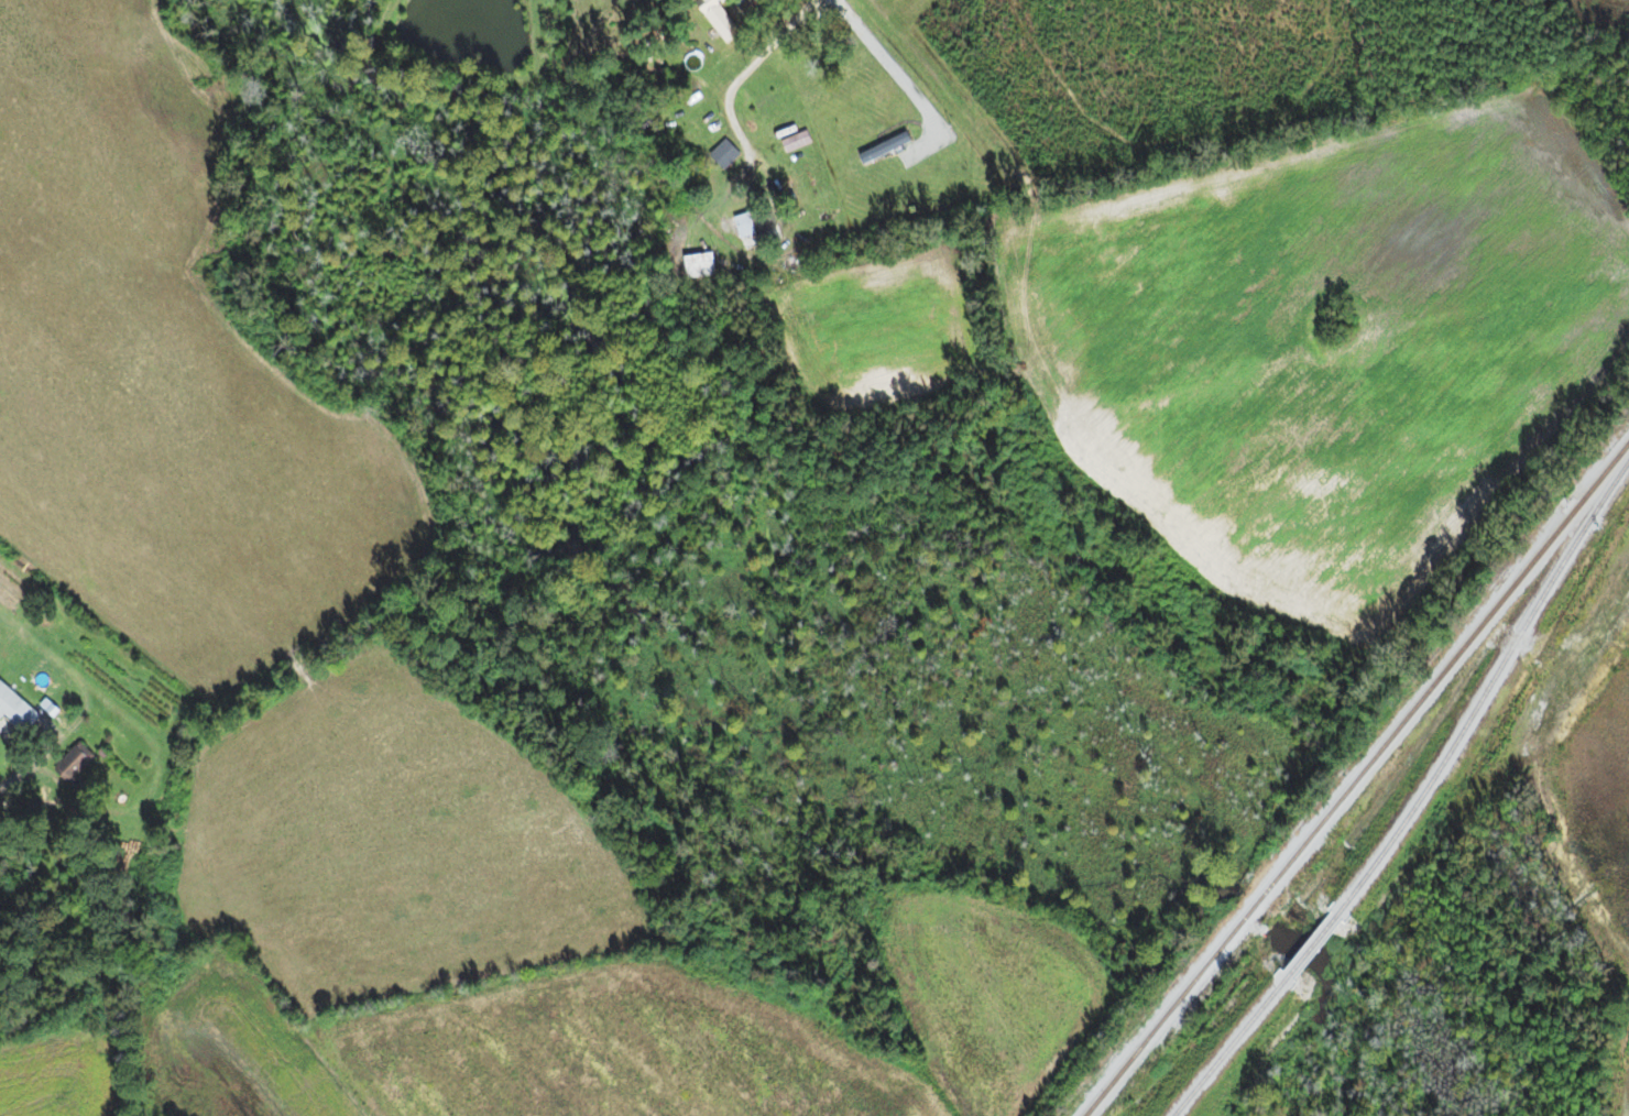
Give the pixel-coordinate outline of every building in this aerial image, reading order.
[(725,0),(721,0),(710,9),(735,42),(749,32),(725,0)] [(729,168),(744,153),(730,139),(715,153),(729,168)] [(742,215),(745,237),(772,232),(769,210),(742,215)] [(695,278),(724,276),(722,253),(693,255),(695,278)] [(34,705),(5,680),(0,686),(0,710),(18,725),(34,705)] [(64,768),(82,779),(97,754),(79,743),(64,768)]
